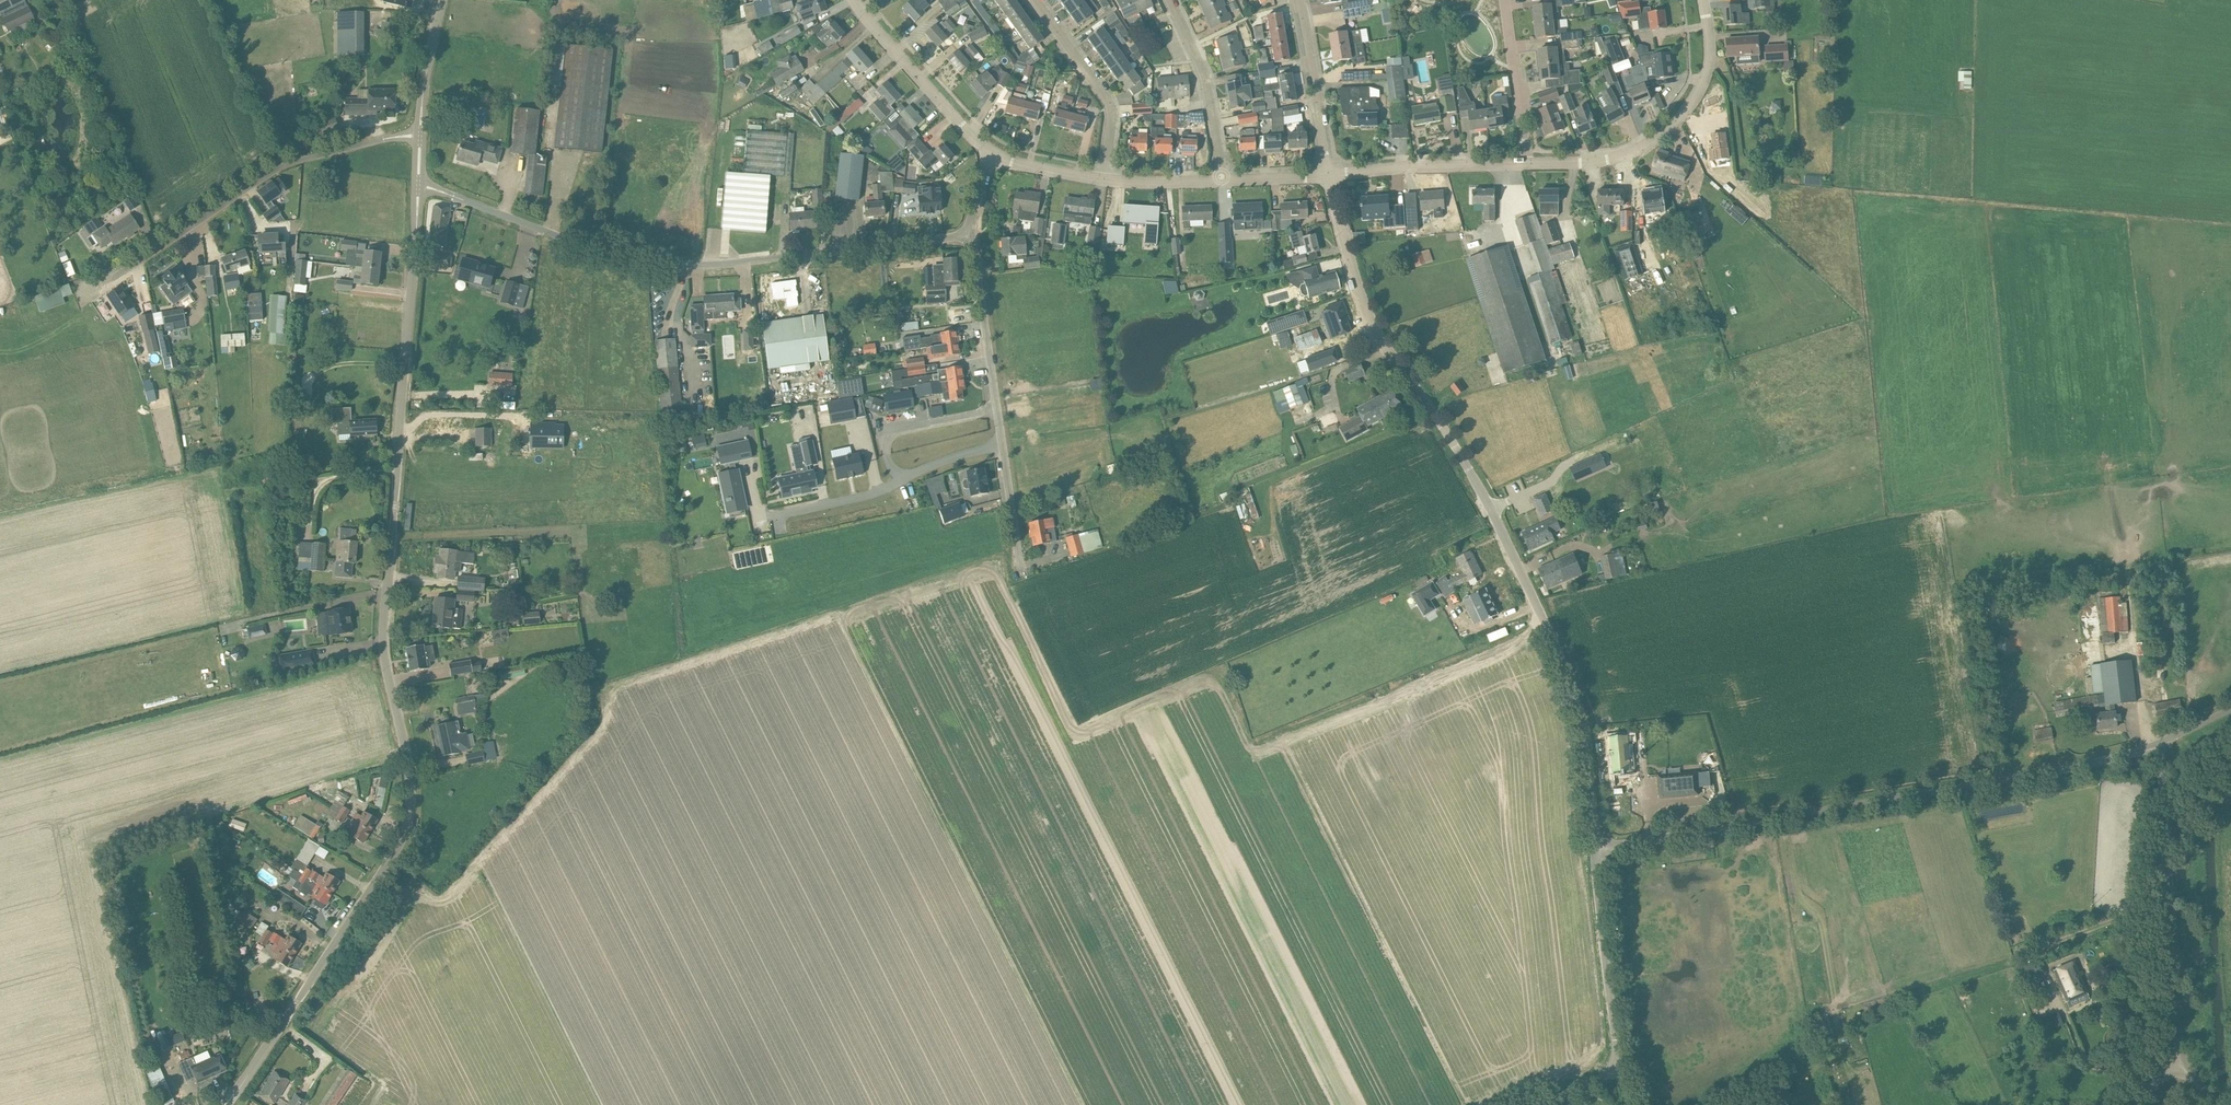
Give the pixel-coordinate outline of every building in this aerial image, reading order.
[(24,0),(0,0),(0,14),(9,32),(34,19),(28,7),(24,0)] [(383,2),(412,9),(414,0),(383,0),(383,2)] [(748,21),(773,14),(770,0),(759,0),(753,1),(753,3),(744,5),(748,21)] [(791,1),(791,0),(775,0),(774,0),(777,12),(781,11),(780,5),(791,1)] [(796,6),(799,14),(802,22),(809,19),(815,17),(815,15),(826,11),(822,0),(809,0),(809,1),(801,4),(796,6)] [(914,2),(912,0),(903,8),(915,22),(924,14),(922,11),(928,6),(927,4),(931,0),(916,0),(914,2)] [(957,0),(940,0),(938,1),(944,9),(957,0)] [(944,9),(943,10),(948,17),(960,8),(956,1),(958,0),(957,0),(944,9)] [(986,0),(975,0),(972,3),(983,19),(989,15),(981,5),(987,1),(986,0)] [(1000,7),(1007,18),(1020,8),(1014,0),(1010,0),(1000,7)] [(1070,15),(1085,4),(1082,0),(1069,0),(1063,5),(1070,15)] [(1098,10),(1091,0),(1085,4),(1070,15),(1078,26),(1093,15),(1092,14),(1098,10)] [(1106,0),(1103,0),(1099,2),(1103,8),(1103,9),(1105,12),(1111,9),(1109,5),(1106,0)] [(1133,0),(1116,0),(1124,19),(1139,12),(1133,0)] [(1139,12),(1146,9),(1145,8),(1152,5),(1152,6),(1153,6),(1150,0),(1133,0),(1139,12)] [(1220,0),(1201,0),(1199,1),(1205,15),(1223,7),(1220,0)] [(1372,0),(1348,0),(1350,8),(1364,6),(1366,6),(1372,5),(1372,0)] [(1557,20),(1556,12),(1559,12),(1558,7),(1575,5),(1574,3),(1574,0),(1556,0),(1557,6),(1551,7),(1551,5),(1534,7),(1536,23),(1549,21),(1553,21),(1557,20)] [(1755,8),(1765,7),(1766,13),(1773,12),(1773,0),(1755,0),(1755,8)] [(781,11),(777,12),(776,12),(776,13),(793,8),(791,1),(780,5),(781,11)] [(1230,4),(1233,11),(1238,8),(1235,1),(1230,4)] [(1366,6),(1364,6),(1365,14),(1394,9),(1392,1),(1372,5),(1366,6)] [(1640,8),(1639,1),(1617,4),(1623,18),(1637,17),(1639,30),(1652,28),(1652,30),(1666,28),(1664,11),(1651,13),(1651,7),(1640,8)] [(1365,14),(1364,6),(1350,8),(1350,9),(1343,10),(1345,19),(1363,16),(1362,15),(1365,14)] [(1741,14),(1741,6),(1724,8),(1725,25),(1749,23),(1748,14),(1741,14)] [(1223,7),(1205,15),(1209,23),(1210,22),(1213,28),(1211,29),(1232,20),(1228,13),(1227,14),(1223,7)] [(1020,8),(1007,18),(1015,28),(1028,19),(1020,8)] [(363,13),(338,13),(338,56),(363,56),(363,13)] [(1118,19),(1114,13),(1103,20),(1107,26),(1118,19)] [(1267,16),(1269,32),(1283,29),(1281,14),(1281,13),(1267,16)] [(996,26),(989,15),(983,19),(991,29),(996,26)] [(1621,15),(1612,16),(1613,23),(1622,22),(1621,15)] [(830,18),(811,29),(817,36),(822,42),(828,48),(836,44),(845,35),(845,34),(846,32),(843,28),(840,28),(840,29),(833,21),(830,18)] [(956,28),(948,19),(943,23),(942,22),(936,27),(934,25),(925,33),(937,47),(947,39),(941,33),(946,28),(950,33),(956,28)] [(1028,19),(1015,28),(1023,39),(1035,30),(1028,19)] [(1536,23),(1537,38),(1555,36),(1554,34),(1560,34),(1561,41),(1578,39),(1582,39),(1581,31),(1567,33),(1566,28),(1561,29),(1560,20),(1557,20),(1553,21),(1549,21),(1536,23)] [(801,33),(797,26),(780,35),(785,43),(801,33)] [(1004,36),(996,26),(991,29),(999,40),(1004,36)] [(968,34),(971,42),(987,35),(983,27),(968,34)] [(1347,27),(1340,28),(1339,30),(1339,34),(1330,35),(1332,49),(1363,43),(1369,42),(1367,29),(1348,32),(1347,27)] [(1095,49),(1110,38),(1102,28),(1087,38),(1095,49)] [(1128,34),(1124,28),(1119,32),(1123,37),(1128,34)] [(1283,29),(1269,32),(1272,47),(1286,45),(1283,29)] [(1014,61),(1018,62),(1023,63),(1036,54),(1032,48),(1043,40),(1035,30),(1023,39),(1030,49),(1019,57),(1012,47),(1007,50),(1007,51),(1014,61)] [(1263,33),(1254,34),(1255,40),(1255,41),(1264,40),(1263,33)] [(1229,53),(1240,50),(1241,49),(1240,42),(1239,42),(1237,35),(1216,40),(1220,55),(1229,53)] [(999,40),(1007,50),(1012,47),(1004,36),(999,40)] [(1759,55),(1758,37),(1727,39),(1728,57),(1759,55)] [(1117,49),(1110,38),(1095,49),(1102,60),(1117,49)] [(1607,52),(1601,38),(1595,38),(1595,43),(1598,42),(1602,53),(1607,52)] [(1579,47),(1578,39),(1561,41),(1562,49),(1579,47)] [(1616,39),(1605,43),(1613,64),(1624,60),(1616,39)] [(769,41),(757,48),(761,55),(773,48),(769,41)] [(1365,57),(1363,43),(1332,49),(1334,62),(1365,57)] [(601,153),(612,50),(551,44),(546,86),(561,88),(555,148),(601,153)] [(974,57),(978,53),(971,44),(959,54),(957,51),(948,59),(960,73),(976,59),(974,57)] [(1135,45),(1129,48),(1133,54),(1138,50),(1135,45)] [(1289,59),(1286,45),(1272,47),(1275,63),(1289,60),(1289,59)] [(1789,61),(1788,45),(1765,46),(1766,62),(1789,61)] [(1648,46),(1636,48),(1638,55),(1649,53),(1648,46)] [(872,65),(856,48),(847,56),(848,56),(815,85),(810,80),(800,88),(814,104),(842,79),(840,77),(854,64),(863,73),(872,65)] [(1557,50),(1557,48),(1538,50),(1540,65),(1559,63),(1566,63),(1565,55),(1564,55),(1563,49),(1557,50)] [(1125,59),(1117,49),(1102,60),(1110,70),(1125,59)] [(1118,81),(1133,70),(1129,65),(1136,59),(1136,60),(1142,55),(1138,50),(1133,54),(1132,54),(1133,54),(1125,60),(1125,59),(1110,70),(1118,81)] [(1220,55),(1222,63),(1224,63),(1225,69),(1224,69),(1224,70),(1245,65),(1243,57),(1242,57),(1240,50),(1229,53),(1220,55)] [(1649,53),(1638,55),(1643,67),(1648,79),(1658,78),(1673,76),(1670,53),(1655,55),(1654,52),(1649,53)] [(1036,54),(1023,63),(1027,64),(1031,65),(1040,59),(1036,54)] [(1257,65),(1258,72),(1273,70),(1272,62),(1268,63),(1267,57),(1259,59),(1260,65),(1257,65)] [(1388,74),(1389,79),(1403,77),(1403,74),(1404,74),(1403,70),(1401,57),(1387,59),(1388,68),(1387,68),(1388,74)] [(784,63),(785,66),(771,74),(778,85),(803,70),(797,59),(793,61),(791,58),(784,63)] [(1604,68),(1607,67),(1610,66),(1612,65),(1609,58),(1605,60),(1603,64),(1604,68)] [(1559,63),(1540,65),(1542,81),(1560,79),(1559,63)] [(1027,64),(1025,73),(1032,75),(1034,66),(1031,65),(1027,64)] [(1604,68),(1602,69),(1608,85),(1609,85),(1618,82),(1612,65),(1610,66),(1607,67),(1604,68)] [(1635,85),(1628,87),(1629,91),(1631,95),(1635,105),(1651,99),(1647,89),(1645,85),(1649,83),(1641,65),(1629,70),(1635,85)] [(978,77),(970,84),(971,86),(982,98),(997,85),(1004,88),(1011,76),(1004,72),(1004,71),(998,66),(988,74),(986,72),(982,76),(981,74),(978,77)] [(1136,74),(1133,70),(1118,81),(1125,91),(1129,89),(1133,96),(1145,88),(1141,82),(1148,76),(1153,72),(1149,66),(1144,70),(1143,69),(1136,74)] [(1258,72),(1260,80),(1275,77),(1273,70),(1258,72)] [(1961,70),(1960,81),(1967,81),(1966,88),(1973,88),(1974,70),(1961,70)] [(1389,79),(1388,74),(1372,75),(1371,71),(1353,72),(1354,81),(1358,81),(1372,80),(1389,79)] [(1271,91),(1280,90),(1294,87),(1291,73),(1278,76),(1279,83),(1262,86),(1263,92),(1271,91)] [(1225,77),(1228,97),(1262,91),(1261,86),(1249,88),(1245,81),(1244,74),(1232,76),(1225,77)] [(1581,84),(1580,75),(1563,77),(1563,86),(1568,85),(1569,93),(1585,87),(1583,84),(1581,84)] [(1172,77),(1174,98),(1174,99),(1182,98),(1182,97),(1189,96),(1189,98),(1190,98),(1188,76),(1172,77)] [(741,77),(736,84),(742,87),(746,80),(741,77)] [(1166,98),(1174,98),(1172,77),(1157,79),(1159,101),(1166,100),(1166,98)] [(1406,98),(1403,77),(1389,79),(1391,100),(1406,98)] [(900,97),(887,81),(877,90),(883,97),(879,101),(878,99),(868,108),(880,122),(894,110),(890,106),(900,97)] [(1026,86),(1017,84),(1015,91),(1024,93),(1026,86)] [(783,100),(783,101),(798,91),(797,90),(794,86),(780,95),(783,100)] [(1453,86),(1439,88),(1441,99),(1454,96),(1453,86)] [(1296,101),(1294,87),(1280,90),(1283,103),(1296,101)] [(1472,131),(1488,128),(1485,111),(1476,112),(1474,102),(1471,102),(1464,87),(1457,88),(1460,104),(1462,117),(1470,116),(1472,131)] [(755,93),(758,97),(767,92),(764,88),(755,93)] [(1004,88),(995,102),(1007,106),(1006,106),(1005,113),(1021,117),(1025,102),(1026,98),(1011,94),(1012,90),(1004,88)] [(1371,99),(1370,88),(1339,88),(1339,90),(1338,93),(1340,96),(1341,101),(1340,104),(1342,106),(1343,110),(1342,112),(1343,114),(1344,116),(1348,116),(1348,122),(1349,123),(1349,124),(1350,125),(1351,125),(1353,126),(1354,127),(1360,126),(1360,127),(1361,127),(1361,130),(1368,129),(1368,127),(1378,126),(1377,112),(1379,109),(1377,105),(1377,99),(1371,99)] [(1556,88),(1538,94),(1539,97),(1542,103),(1546,102),(1548,108),(1540,110),(1545,125),(1543,126),(1546,133),(1547,135),(1552,133),(1564,129),(1561,119),(1554,99),(1559,97),(1557,90),(1556,88)] [(395,110),(395,90),(368,90),(368,98),(347,99),(347,115),(369,115),(369,111),(395,110)] [(1617,103),(1618,103),(1611,90),(1602,94),(1609,108),(1603,111),(1604,113),(1610,123),(1610,122),(1612,125),(1619,121),(1617,118),(1623,115),(1624,115),(1618,105),(1617,103)] [(1263,97),(1262,91),(1228,97),(1230,110),(1241,109),(1244,108),(1243,100),(1263,97)] [(1271,91),(1263,92),(1263,93),(1265,106),(1266,106),(1267,111),(1271,110),(1277,109),(1275,97),(1272,98),(1271,91)] [(1050,95),(1043,93),(1041,102),(1048,103),(1050,95)] [(1665,108),(1659,93),(1654,95),(1660,110),(1665,108)] [(1575,110),(1569,94),(1559,98),(1566,114),(1573,112),(1576,120),(1575,121),(1580,134),(1596,128),(1588,105),(1575,110)] [(1052,125),(1068,129),(1072,114),(1067,113),(1069,108),(1066,108),(1066,104),(1071,105),(1073,98),(1064,96),(1062,102),(1060,106),(1057,105),(1052,125)] [(1457,111),(1454,96),(1441,99),(1440,99),(1441,103),(1438,104),(1438,103),(1412,108),(1415,125),(1441,121),(1440,114),(1443,113),(1443,114),(1457,111)] [(1497,128),(1496,127),(1504,126),(1502,111),(1508,110),(1506,97),(1493,99),(1495,110),(1485,111),(1488,128),(1489,128),(1489,129),(1491,130),(1495,129),(1497,128)] [(1025,102),(1021,117),(1037,121),(1039,112),(1040,110),(1041,106),(1034,105),(1035,100),(1030,99),(1029,103),(1025,102)] [(1035,100),(1034,105),(1041,106),(1040,110),(1039,112),(1045,113),(1048,103),(1041,102),(1035,100)] [(1072,114),(1068,129),(1084,133),(1086,125),(1094,127),(1097,115),(1089,113),(1088,118),(1084,117),(1088,102),(1078,100),(1077,106),(1081,107),(1080,111),(1078,111),(1076,115),(1072,114)] [(837,119),(825,128),(829,133),(841,123),(842,123),(859,108),(855,102),(836,117),(837,118),(837,119)] [(1265,111),(1264,102),(1252,104),(1253,112),(1265,111)] [(1151,113),(1151,103),(1132,105),(1133,114),(1151,113)] [(1298,113),(1297,106),(1282,108),(1283,121),(1287,120),(1287,116),(1297,114),(1298,123),(1303,122),(1302,113),(1298,113)] [(888,131),(904,149),(908,146),(919,136),(912,128),(921,120),(909,107),(898,116),(894,111),(882,121),(890,130),(888,131)] [(825,125),(813,108),(805,114),(810,122),(814,119),(820,128),(825,125)] [(1283,127),(1283,121),(1282,108),(1271,110),(1272,136),(1263,137),(1264,150),(1265,153),(1275,153),(1275,149),(1280,149),(1279,136),(1284,136),(1283,127)] [(540,111),(516,109),(512,153),(529,155),(525,194),(543,196),(547,157),(535,156),(540,111)] [(1176,118),(1176,129),(1184,129),(1184,126),(1188,126),(1189,126),(1189,123),(1204,123),(1203,117),(1203,111),(1185,114),(1185,116),(1176,116),(1176,118)] [(1257,122),(1256,113),(1237,116),(1239,126),(1257,122)] [(1152,115),(1151,120),(1165,121),(1165,129),(1176,129),(1176,118),(1176,116),(1152,115)] [(339,131),(334,116),(318,122),(323,137),(339,131)] [(1394,137),(1410,137),(1410,123),(1394,124),(1394,137)] [(1304,125),(1296,125),(1297,134),(1288,135),(1289,149),(1290,149),(1290,148),(1305,148),(1306,148),(1305,134),(1304,134),(1304,125)] [(1176,129),(1175,141),(1180,141),(1180,142),(1180,153),(1187,153),(1186,155),(1194,156),(1194,153),(1196,153),(1196,141),(1196,136),(1188,136),(1188,133),(1188,132),(1188,126),(1184,126),(1184,129),(1176,129)] [(1151,135),(1151,141),(1155,141),(1155,152),(1171,152),(1171,140),(1163,140),(1163,128),(1151,128),(1151,135)] [(1150,145),(1151,141),(1151,135),(1138,134),(1138,130),(1132,130),(1132,139),(1130,138),(1130,151),(1146,151),(1146,144),(1150,144),(1150,145)] [(1253,153),(1254,152),(1254,150),(1255,150),(1254,130),(1239,131),(1240,139),(1238,139),(1239,151),(1247,151),(1247,152),(1248,153),(1253,153)] [(787,134),(747,131),(744,174),(726,173),(722,229),(766,233),(770,175),(791,177),(794,134),(787,133),(787,134)] [(1711,166),(1711,160),(1729,158),(1726,132),(1711,134),(1713,148),(1709,149),(1711,167),(1711,166)] [(1474,135),(1476,148),(1487,147),(1485,134),(1474,135)] [(908,146),(907,149),(926,170),(938,159),(944,165),(954,157),(942,145),(933,153),(931,155),(928,151),(917,138),(919,136),(908,146)] [(497,162),(501,149),(476,141),(475,146),(462,142),(458,157),(459,157),(458,160),(465,162),(466,159),(478,163),(480,157),(489,159),(497,162)] [(871,150),(859,143),(855,149),(867,156),(871,150)] [(1669,153),(1659,150),(1652,171),(1684,181),(1691,162),(1668,155),(1669,153)] [(863,156),(839,153),(835,198),(858,201),(863,156)] [(901,164),(894,170),(897,174),(904,167),(901,164)] [(880,165),(877,171),(879,172),(880,184),(872,185),(874,203),(865,204),(866,217),(884,216),(883,201),(882,201),(882,192),(893,191),(892,172),(880,165)] [(287,191),(279,179),(272,184),(272,182),(257,192),(266,205),(270,210),(263,215),(268,222),(280,213),(276,206),(275,207),(271,202),(287,191)] [(912,186),(895,187),(896,198),(913,197),(912,186)] [(938,186),(918,187),(919,196),(918,196),(920,213),(941,211),(938,186)] [(823,199),(822,189),(811,190),(813,208),(823,207),(825,206),(826,199),(823,199)] [(1559,215),(1559,190),(1540,190),(1540,216),(1559,215)] [(1624,205),(1624,190),(1598,190),(1598,215),(1610,215),(1610,205),(1624,205)] [(1663,190),(1641,193),(1645,214),(1666,211),(1663,190)] [(1495,222),(1495,191),(1473,191),(1473,205),(1484,205),(1484,222),(1495,222)] [(1444,208),(1443,192),(1421,194),(1422,210),(1435,209),(1435,219),(1443,218),(1442,208),(1444,208)] [(1041,239),(1045,239),(1047,220),(1036,219),(1039,194),(1027,193),(1027,195),(1015,193),(1013,209),(1015,209),(1014,218),(1020,219),(1020,220),(1034,222),(1032,234),(1041,235),(1041,239)] [(139,206),(132,195),(123,201),(130,212),(139,206)] [(1362,206),(1361,206),(1362,209),(1363,209),(1363,217),(1364,217),(1374,217),(1393,215),(1394,228),(1406,227),(1404,205),(1389,206),(1389,200),(1381,201),(1381,196),(1372,197),(1372,196),(1362,197),(1362,205),(1362,206)] [(1094,202),(1066,198),(1063,221),(1090,225),(1094,202)] [(1306,202),(1305,202),(1305,203),(1299,203),(1298,203),(1289,204),(1289,203),(1281,204),(1281,211),(1272,212),(1273,230),(1287,230),(1286,219),(1307,218),(1306,202)] [(1262,222),(1261,204),(1246,204),(1246,206),(1232,207),(1233,223),(1242,223),(1243,230),(1262,230),(1262,222)] [(451,208),(433,206),(428,245),(439,246),(445,247),(448,221),(449,221),(449,219),(451,208)] [(1124,206),(1123,226),(1124,226),(1124,222),(1128,223),(1132,223),(1132,218),(1146,219),(1144,243),(1145,243),(1155,243),(1155,247),(1156,247),(1158,212),(1157,212),(1154,212),(1154,208),(1153,207),(1153,208),(1125,206),(1124,206)] [(1211,219),(1211,206),(1182,207),(1183,228),(1191,228),(1191,220),(1211,219)] [(795,209),(796,213),(790,214),(791,230),(817,228),(816,228),(817,228),(816,211),(804,213),(804,208),(795,209)] [(1418,222),(1417,210),(1407,210),(1409,231),(1412,231),(1413,234),(1418,234),(1417,222),(1418,222)] [(1633,232),(1633,211),(1621,212),(1621,232),(1633,232)] [(1555,269),(1540,227),(1536,214),(1515,221),(1524,246),(1529,244),(1539,275),(1528,278),(1550,345),(1573,337),(1562,305),(1567,303),(1556,271),(1553,272),(1553,270),(1555,269)] [(133,233),(139,229),(130,215),(108,229),(106,231),(113,241),(115,244),(126,237),(128,239),(134,234),(133,233)] [(1703,238),(1696,217),(1683,222),(1690,242),(1703,238)] [(94,232),(102,227),(96,218),(88,224),(94,232)] [(1540,227),(1555,269),(1554,265),(1575,258),(1570,243),(1549,250),(1547,245),(1561,240),(1555,222),(1540,227)] [(1230,239),(1229,237),(1229,223),(1219,223),(1219,239),(1220,239),(1221,263),(1230,262),(1230,239)] [(1064,245),(1066,226),(1054,224),(1051,244),(1064,245)] [(102,248),(113,241),(106,231),(108,229),(106,226),(104,227),(93,234),(96,239),(102,248)] [(1100,228),(1089,227),(1087,242),(1098,243),(1100,228)] [(1108,227),(1107,244),(1108,244),(1122,245),(1121,248),(1122,248),(1124,228),(1123,228),(1109,227),(1108,227)] [(1303,238),(1301,231),(1291,233),(1289,233),(1292,248),(1304,245),(1306,254),(1322,250),(1320,241),(1316,242),(1314,235),(1303,238)] [(279,266),(287,265),(285,244),(279,244),(278,234),(262,235),(263,237),(258,238),(258,254),(276,253),(277,266),(277,260),(279,260),(279,266)] [(1043,246),(1044,246),(1045,239),(1041,239),(1039,239),(1036,258),(1026,259),(1025,247),(1021,248),(1020,238),(1001,240),(1003,256),(1016,255),(1016,260),(1024,260),(1024,269),(1039,268),(1038,266),(1040,266),(1043,246)] [(1179,238),(1172,239),(1171,239),(1173,254),(1181,253),(1179,238)] [(342,240),(340,250),(356,252),(357,243),(357,242),(342,240)] [(357,243),(356,252),(357,252),(357,258),(364,258),(363,268),(379,269),(381,253),(370,252),(365,252),(366,244),(357,243)] [(1615,251),(1625,280),(1642,274),(1632,245),(1615,251)] [(1546,360),(1508,246),(1467,260),(1505,374),(1546,360)] [(250,264),(246,250),(221,259),(226,272),(250,264)] [(1433,261),(1429,250),(1413,256),(1417,266),(1433,261)] [(65,251),(58,254),(62,263),(69,260),(65,251)] [(451,256),(433,254),(432,266),(450,268),(451,256)] [(1307,262),(1305,254),(1292,257),(1292,259),(1282,261),(1284,269),(1294,266),(1294,265),(1307,262)] [(477,262),(463,258),(457,279),(458,279),(459,277),(470,280),(469,282),(489,288),(494,269),(477,264),(477,262)] [(959,282),(958,258),(943,259),(943,266),(934,267),(935,285),(925,286),(926,304),(946,303),(944,282),(959,282)] [(305,285),(308,262),(295,260),(297,261),(294,285),(295,285),(294,292),(306,293),(307,285),(305,285)] [(75,274),(70,262),(63,264),(68,277),(75,274)] [(215,265),(204,266),(205,277),(206,277),(208,297),(218,296),(215,276),(215,265)] [(205,277),(204,266),(197,266),(198,277),(205,277)] [(1316,277),(1313,267),(1291,274),(1292,280),(1300,285),(1305,284),(1309,298),(1339,289),(1334,272),(1316,277)] [(355,275),(354,283),(367,284),(377,285),(379,269),(363,268),(362,276),(355,275)] [(187,284),(188,284),(178,271),(177,272),(174,269),(163,276),(166,280),(164,281),(166,283),(160,287),(170,302),(171,301),(174,305),(192,292),(187,284)] [(239,283),(237,274),(223,276),(224,286),(239,283)] [(353,282),(337,280),(336,290),(352,292),(353,282)] [(796,287),(797,287),(796,280),(781,282),(781,281),(771,282),(772,283),(770,283),(773,300),(785,299),(787,307),(799,306),(797,297),(798,297),(798,291),(796,291),(796,287)] [(1176,282),(1162,281),(1166,295),(1178,292),(1176,282)] [(525,305),(530,288),(507,282),(501,302),(514,305),(515,302),(525,305)] [(63,296),(59,287),(34,296),(40,312),(65,303),(63,296)] [(120,287),(108,295),(121,315),(126,322),(138,314),(133,307),(134,307),(120,287)] [(1204,294),(1200,290),(1194,291),(1194,292),(1188,293),(1190,298),(1193,297),(1197,301),(1203,300),(1204,294)] [(705,306),(706,320),(707,320),(727,318),(726,311),(741,310),(740,299),(734,300),(734,298),(733,298),(733,295),(723,295),(724,298),(719,299),(719,297),(705,298),(705,297),(704,297),(705,306)] [(288,345),(289,331),(285,331),(287,297),(270,296),(268,332),(271,332),(270,344),(288,345)] [(1330,320),(1324,322),(1330,339),(1350,332),(1345,318),(1344,316),(1347,315),(1342,302),(1325,308),(1330,320)] [(703,320),(706,320),(705,306),(702,307),(702,305),(691,306),(693,330),(703,329),(703,320)] [(187,326),(183,308),(154,314),(156,326),(175,322),(176,328),(187,326)] [(1268,323),(1272,335),(1307,323),(1303,311),(1268,323)] [(139,316),(149,354),(159,352),(150,314),(139,316)] [(829,361),(823,315),(762,323),(768,369),(829,361)] [(1299,326),(1301,334),(1314,330),(1312,323),(1299,326)] [(920,335),(902,338),(904,351),(926,347),(926,348),(933,346),(958,343),(956,331),(945,333),(940,334),(941,334),(930,335),(930,337),(920,338),(920,335)] [(245,346),(245,334),(221,335),(222,354),(234,353),(234,347),(245,346)] [(710,346),(710,335),(692,336),(693,347),(710,346)] [(682,409),(675,339),(655,341),(662,411),(665,411),(665,416),(677,415),(676,409),(682,409)] [(1582,354),(1579,341),(1570,343),(1574,356),(1582,354)] [(879,353),(877,342),(864,344),(866,355),(879,353)] [(933,346),(926,348),(927,359),(944,356),(948,356),(959,354),(958,343),(933,346)] [(1334,349),(1305,360),(1309,371),(1338,361),(1334,349)] [(924,358),(906,360),(907,369),(925,367),(937,365),(937,364),(925,366),(924,358)] [(1484,358),(1478,360),(1480,366),(1486,364),(1484,358)] [(1568,363),(1566,358),(1557,361),(1559,366),(1568,363)] [(1365,376),(1361,364),(1346,370),(1350,381),(1365,376)] [(907,369),(891,372),(892,377),(894,389),(904,388),(910,387),(911,387),(963,379),(961,367),(946,369),(946,368),(938,370),(939,374),(902,380),(901,377),(926,373),(925,367),(907,369)] [(489,385),(512,387),(513,374),(490,372),(489,385)] [(963,379),(911,387),(912,391),(913,398),(941,393),(942,400),(944,402),(950,401),(963,399),(962,390),(965,390),(963,379)] [(155,397),(150,380),(143,382),(147,399),(155,397)] [(854,380),(838,382),(840,397),(863,393),(861,384),(855,385),(854,380)] [(1464,391),(1458,382),(1451,387),(1458,396),(1464,391)] [(1295,384),(1273,393),(1277,403),(1276,404),(1279,414),(1287,411),(1283,401),(1286,400),(1290,410),(1308,403),(1304,392),(1305,392),(1302,385),(1297,388),(1295,384)] [(911,391),(885,395),(887,412),(915,408),(913,398),(912,391),(911,387),(910,387),(911,391)] [(1393,389),(1379,397),(1384,405),(1375,410),(1380,420),(1403,407),(1393,389)] [(300,399),(297,394),(287,399),(286,407),(300,399)] [(1384,405),(1379,397),(1357,409),(1360,416),(1339,428),(1347,442),(1369,430),(1367,427),(1380,420),(1375,410),(1384,405)] [(852,399),(827,404),(831,423),(845,420),(846,420),(846,421),(847,421),(847,420),(854,418),(855,419),(856,419),(852,399)] [(870,410),(878,413),(882,401),(874,399),(870,410)] [(351,408),(331,409),(332,424),(338,423),(339,435),(351,434),(351,436),(377,434),(376,419),(351,421),(351,408)] [(1337,424),(1335,416),(1320,421),(1323,428),(1337,424)] [(476,428),(476,446),(492,446),(492,428),(476,428)] [(562,428),(530,428),(530,450),(562,450),(562,428)] [(704,434),(691,437),(694,448),(706,445),(704,434)] [(731,472),(721,474),(730,518),(745,515),(745,516),(746,516),(738,482),(740,481),(740,483),(741,483),(738,469),(737,469),(738,470),(736,471),(734,462),(751,458),(747,441),(725,446),(728,463),(730,463),(731,472)] [(812,441),(801,444),(804,458),(806,466),(811,465),(817,463),(812,441)] [(1296,444),(1290,446),(1293,455),(1300,453),(1296,444)] [(290,446),(290,456),(299,455),(299,446),(290,446)] [(863,474),(861,464),(865,463),(863,453),(832,460),(837,479),(847,477),(847,479),(848,479),(847,477),(852,476),(853,478),(853,476),(863,474)] [(1600,455),(1578,465),(1582,475),(1605,465),(1600,455)] [(985,478),(984,468),(967,471),(968,479),(964,480),(963,482),(964,487),(966,489),(970,488),(971,496),(988,494),(986,484),(988,484),(987,478),(985,478)] [(812,471),(811,472),(778,479),(783,498),(811,492),(811,491),(810,491),(810,489),(816,487),(812,471)] [(935,477),(924,480),(925,480),(931,496),(934,506),(935,508),(938,507),(940,506),(936,494),(934,488),(937,482),(943,480),(942,476),(942,475),(939,476),(935,477)] [(1627,494),(1624,484),(1615,486),(1615,488),(1611,489),(1613,498),(1627,494)] [(1248,494),(1252,509),(1257,507),(1253,492),(1248,494)] [(1065,504),(1063,493),(1052,496),(1054,506),(1065,504)] [(1545,494),(1534,499),(1541,515),(1553,510),(1545,494)] [(1074,497),(1067,499),(1068,503),(1070,502),(1071,508),(1076,506),(1074,497)] [(1579,508),(1576,501),(1569,503),(1572,511),(1579,508)] [(960,503),(941,509),(939,510),(944,524),(964,517),(960,503)] [(1604,514),(1601,506),(1595,508),(1596,511),(1590,514),(1592,519),(1604,514)] [(1559,529),(1555,518),(1522,533),(1530,551),(1555,540),(1551,532),(1559,529)] [(1055,527),(1053,519),(1029,523),(1033,546),(1050,543),(1047,529),(1055,527)] [(1646,522),(1637,524),(1638,531),(1648,528),(1646,522)] [(1103,548),(1098,530),(1078,536),(1078,535),(1066,538),(1071,557),(1103,548)] [(356,533),(348,532),(347,541),(343,541),(341,562),(336,561),(335,576),(351,577),(352,563),(355,563),(357,542),(355,542),(356,533)] [(325,545),(312,545),(310,573),(323,574),(325,545)] [(457,551),(441,549),(440,557),(437,557),(435,572),(438,573),(438,577),(453,579),(454,572),(460,572),(461,563),(473,564),(474,553),(459,551),(459,554),(456,553),(457,551)] [(1476,565),(1470,552),(1457,558),(1465,573),(1449,581),(1446,576),(1437,582),(1446,597),(1456,591),(1454,588),(1468,580),(1468,581),(1482,574),(1477,564),(1476,565)] [(1581,574),(1573,554),(1538,569),(1547,589),(1581,574)] [(1619,577),(1614,554),(1601,557),(1606,580),(1619,577)] [(1429,576),(1418,582),(1422,588),(1432,582),(1429,576)] [(459,577),(458,588),(475,590),(476,578),(459,577)] [(1433,582),(1412,594),(1424,616),(1436,609),(1430,600),(1435,597),(1440,594),(1433,582)] [(1480,589),(1464,596),(1476,622),(1492,614),(1480,589)] [(475,592),(457,590),(456,601),(474,603),(475,592)] [(1394,594),(1380,600),(1382,605),(1396,599),(1394,594)] [(2123,623),(2121,597),(2099,599),(2103,644),(2115,643),(2114,633),(2129,632),(2128,623),(2123,623)] [(453,600),(436,598),(433,626),(438,627),(438,628),(440,628),(440,627),(461,629),(463,610),(452,609),(453,600)] [(349,609),(329,611),(332,635),(352,632),(349,609)] [(540,624),(539,612),(523,613),(524,625),(540,624)] [(264,626),(248,630),(251,638),(267,634),(264,626)] [(499,630),(501,638),(509,637),(507,629),(499,630)] [(428,668),(424,645),(406,648),(407,656),(408,663),(409,663),(410,671),(410,672),(428,669),(428,668)] [(243,658),(240,648),(233,650),(236,660),(243,658)] [(315,664),(312,651),(280,656),(282,670),(315,664)] [(471,663),(470,660),(448,664),(450,675),(481,669),(480,662),(471,663)] [(2136,702),(2131,660),(2102,663),(2106,694),(2054,702),(2056,715),(2107,707),(2108,712),(2097,714),(2099,729),(2117,727),(2115,713),(2114,704),(2136,702)] [(524,672),(523,667),(497,672),(498,677),(524,672)] [(483,703),(482,694),(474,696),(474,694),(456,698),(459,715),(477,712),(475,705),(483,703)] [(2182,714),(2179,698),(2154,703),(2157,718),(2182,714)] [(457,735),(454,722),(437,726),(441,743),(443,742),(445,755),(470,750),(466,733),(457,735)] [(2051,727),(2034,730),(2036,743),(2053,740),(2051,727)] [(1604,741),(1601,742),(1601,743),(1604,742),(1605,759),(1603,759),(1603,760),(1607,760),(1609,775),(1617,774),(1617,778),(1620,778),(1619,774),(1625,773),(1624,760),(1629,760),(1628,747),(1630,746),(1628,746),(1627,740),(1629,740),(1629,739),(1620,740),(1604,741)] [(494,759),(490,742),(481,744),(483,751),(465,754),(467,765),(485,762),(485,761),(494,759)] [(1698,795),(1696,772),(1658,776),(1660,798),(1698,795)] [(375,805),(382,807),(388,778),(381,776),(375,805)] [(335,779),(308,787),(310,793),(337,785),(337,784),(335,779)] [(307,798),(306,794),(288,800),(289,805),(304,800),(305,803),(311,801),(310,797),(307,798)] [(1646,803),(1633,804),(1634,812),(1647,811),(1646,803)] [(350,811),(343,807),(340,813),(346,817),(350,811)] [(495,807),(489,814),(495,819),(501,812),(495,807)] [(345,819),(331,810),(326,817),(334,822),(335,819),(342,824),(345,819)] [(356,812),(351,820),(370,832),(377,820),(364,812),(361,816),(356,812)] [(319,827),(317,826),(316,825),(300,815),(293,827),(313,839),(318,832),(319,827)] [(247,824),(233,819),(230,827),(244,832),(247,824)] [(370,832),(351,820),(347,828),(352,831),(349,835),(363,843),(370,832)] [(309,839),(304,847),(315,854),(320,846),(309,839)] [(296,859),(292,867),(294,868),(301,873),(319,885),(332,893),(340,881),(330,875),(326,873),(324,877),(318,873),(318,874),(312,870),(312,871),(306,868),(307,866),(296,859)] [(293,869),(289,875),(297,880),(301,873),(294,868),(293,869)] [(297,880),(293,887),(306,896),(308,893),(317,899),(314,904),(321,909),(325,904),(332,893),(319,885),(301,873),(297,880)] [(245,879),(242,884),(246,887),(250,882),(245,879)] [(278,889),(274,894),(272,897),(301,917),(307,908),(278,889)] [(186,904),(184,896),(176,897),(177,906),(186,904)] [(246,915),(240,912),(235,919),(241,923),(251,929),(258,920),(247,913),(246,915)] [(268,926),(262,922),(256,932),(294,955),(301,944),(288,935),(285,939),(279,936),(273,932),(273,933),(267,929),(268,926)] [(269,941),(258,934),(254,940),(265,946),(269,941)] [(294,956),(274,944),(270,951),(276,954),(273,959),(287,967),(294,956)] [(242,961),(249,970),(255,965),(248,956),(242,961)] [(2090,999),(2074,962),(2053,970),(2069,1007),(2090,999)] [(2038,1020),(2042,1032),(2054,1028),(2049,1016),(2038,1020)] [(1829,1035),(1825,1020),(1812,1023),(1816,1039),(1829,1035)] [(182,1032),(167,1038),(171,1047),(185,1040),(182,1032)] [(227,1070),(220,1054),(196,1065),(192,1057),(178,1063),(187,1082),(196,1078),(198,1082),(227,1070)] [(160,1068),(148,1073),(161,1104),(165,1104),(174,1101),(160,1068)] [(348,1069),(324,1104),(336,1104),(351,1082),(356,1075),(348,1069)] [(289,1080),(274,1071),(259,1095),(273,1103),(282,1088),(284,1088),(289,1080)] [(295,1094),(288,1104),(304,1104),(306,1100),(295,1094)]
